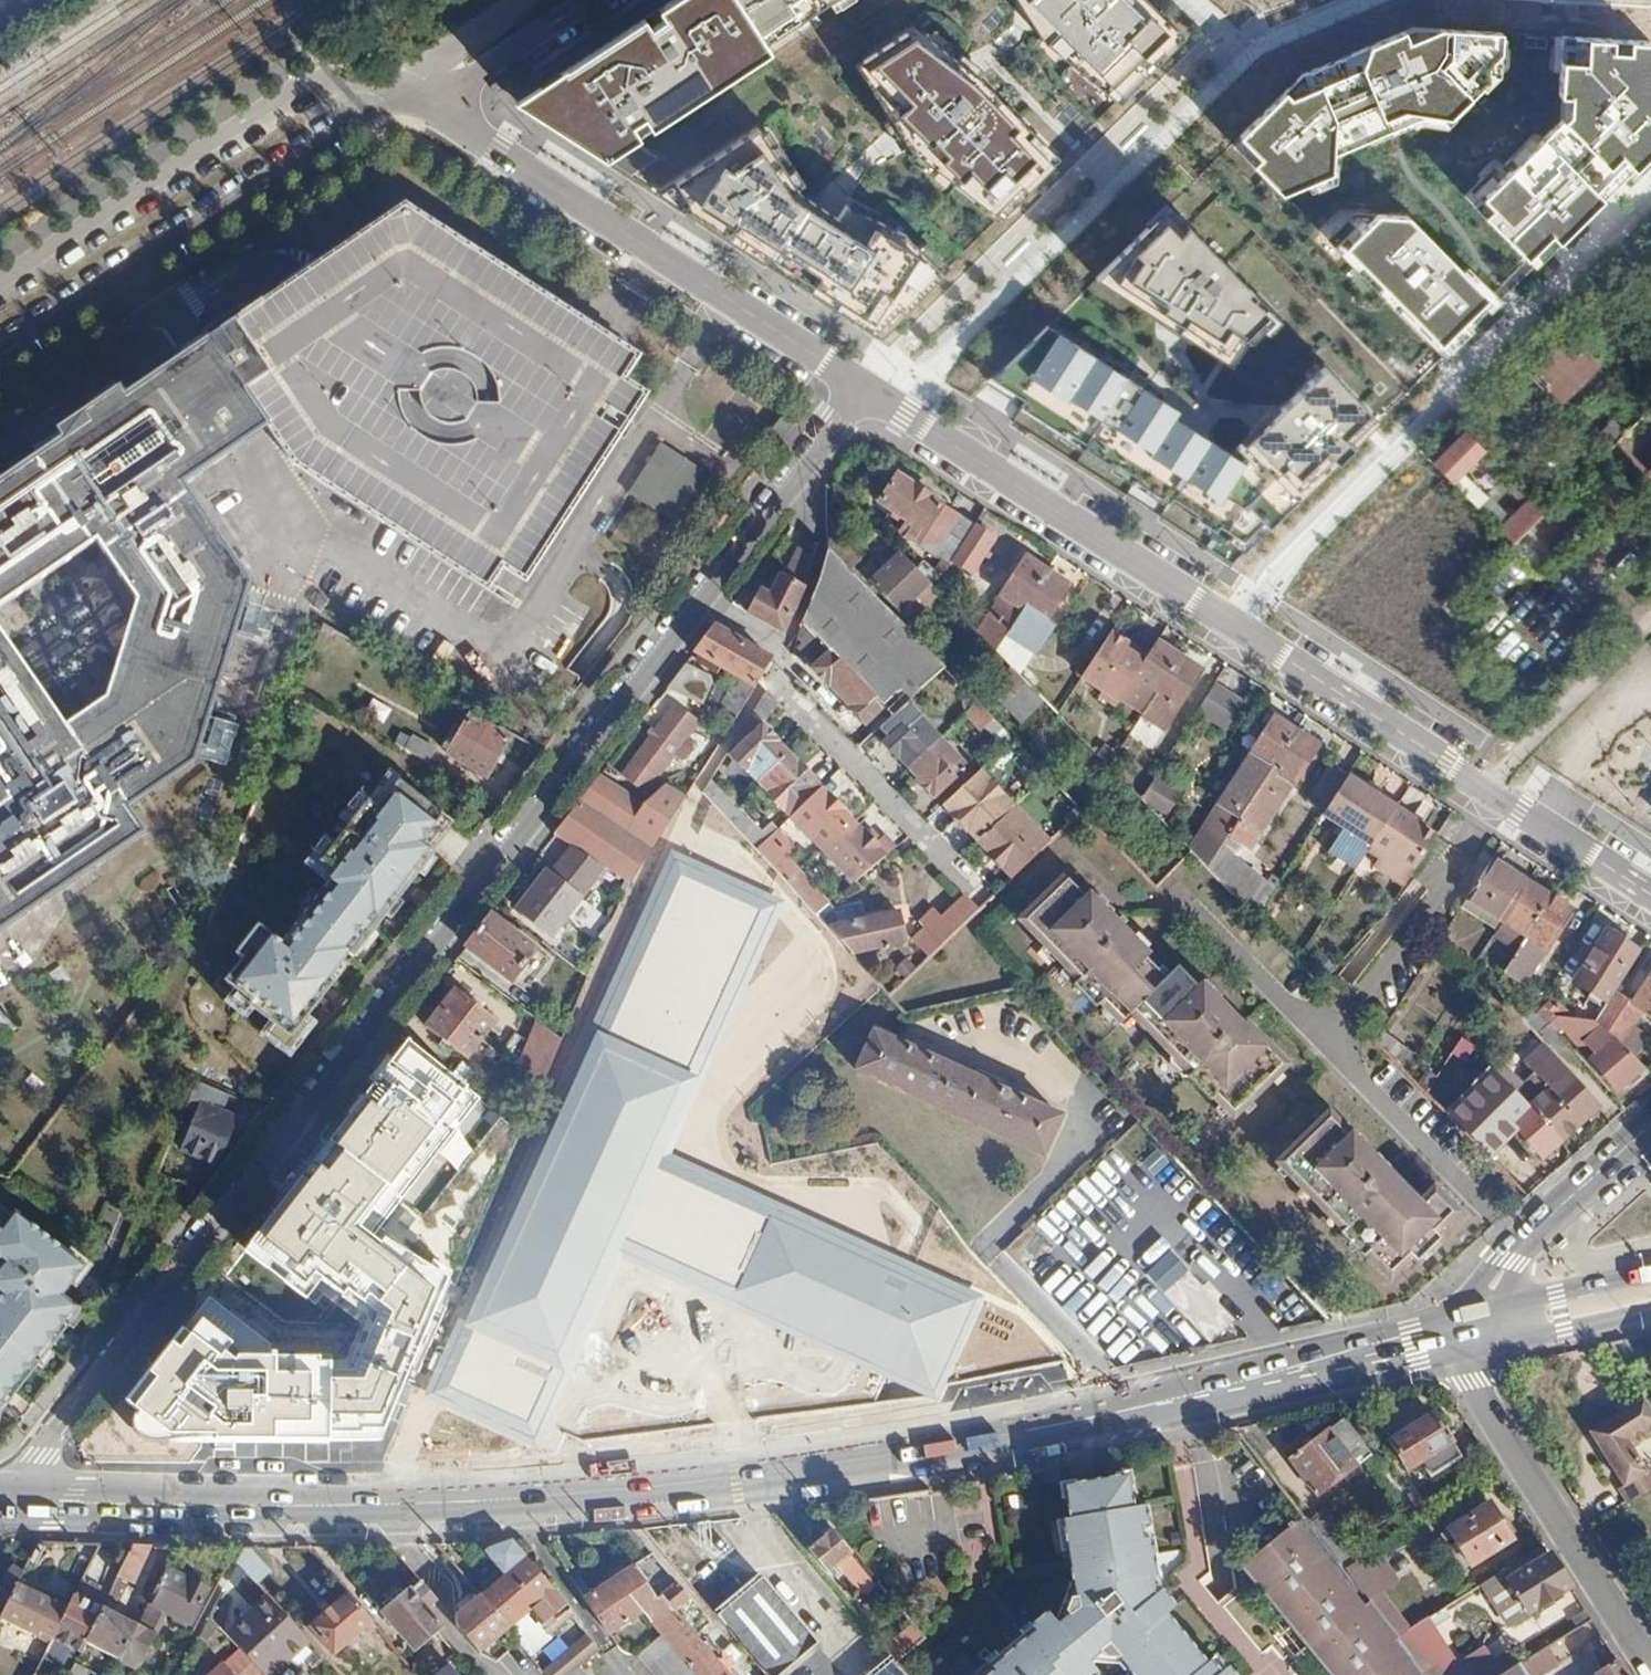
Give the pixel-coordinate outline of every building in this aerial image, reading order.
[(544,81),(546,83),(549,85),(556,90),(633,139),(770,50),(764,42),(829,0),(669,0),(544,81)] [(1145,0),(1018,0),(1045,41),(1121,95),(1165,52),(1141,30),(1158,13),(1145,0)] [(1182,35),(1158,13),(1141,30),(1165,52),(1182,35)] [(983,69),(914,27),(864,62),(877,81),(867,88),(898,156),(972,204),(980,196),(1003,211),(1052,163),(1025,135),(1036,124),(983,69)] [(1301,73),(1237,136),(1258,157),(1251,164),(1280,193),(1332,176),(1336,158),(1429,115),(1452,120),(1498,67),(1501,32),(1412,27),(1301,73)] [(1560,36),(1557,95),(1567,94),(1566,112),(1499,178),(1489,168),(1463,194),(1533,265),(1650,148),(1650,47),(1649,41),(1560,36)] [(877,81),(864,62),(857,66),(867,88),(877,81)] [(546,83),(544,81),(515,100),(527,107),(536,113),(605,157),(633,139),(556,90),(549,85),(546,83)] [(1063,152),(1036,124),(1025,135),(1052,163),(1063,152)] [(799,192),(757,125),(656,191),(689,212),(698,218),(768,264),(783,273),(797,282),(868,328),(894,303),(903,309),(949,265),(910,226),(850,198),(840,207),(799,192)] [(1455,202),(1471,179),(1454,167),(1438,190),(1455,202)] [(1183,227),(1164,208),(1094,277),(1157,317),(1164,312),(1190,339),(1230,365),(1248,338),(1251,341),(1272,319),(1251,297),(1254,294),(1186,224),(1183,227)] [(1486,296),(1406,214),(1353,211),(1325,238),(1441,355),(1473,324),(1466,316),(1486,296)] [(601,351),(416,230),(260,337),(255,329),(218,355),(224,364),(281,448),(309,488),(500,611),(515,588),(537,603),(590,521),(655,421),(632,407),(648,381),(601,351)] [(1178,410),(1046,324),(991,378),(1008,390),(1026,402),(1021,408),(1165,510),(1169,505),(1195,523),(1192,527),(1211,540),(1215,534),(1239,551),(1254,528),(1261,533),(1377,419),(1322,363),(1232,455),(1174,417),(1178,410)] [(1563,334),(1526,370),(1557,401),(1594,365),(1563,334)] [(207,786),(262,607),(194,507),(256,465),(281,448),(224,364),(207,375),(140,421),(134,413),(95,439),(101,448),(0,516),(0,815),(11,832),(0,840),(0,963),(157,855),(141,831),(207,786)] [(1462,431),(1479,449),(1503,424),(1471,394),(1449,417),(1462,431)] [(1573,407),(1564,416),(1587,438),(1595,430),(1573,407)] [(1462,431),(1429,461),(1447,480),(1479,449),(1462,431)] [(663,442),(631,493),(679,523),(711,472),(663,442)] [(902,536),(920,547),(947,511),(898,480),(882,505),(901,517),(899,521),(907,527),(902,536)] [(1531,493),(1503,530),(1522,544),(1550,507),(1531,493)] [(950,564),(974,529),(947,511),(920,547),(950,564)] [(857,560),(828,529),(826,549),(847,570),(857,560)] [(974,529),(950,564),(972,577),(993,542),(974,529)] [(847,570),(826,549),(816,584),(802,621),(832,652),(814,670),(826,685),(830,683),(865,722),(890,696),(899,705),(938,665),(847,570)] [(810,564),(812,557),(803,552),(776,599),(760,591),(747,615),(782,634),(800,592),(810,564)] [(898,555),(869,584),(899,615),(927,584),(898,555)] [(976,634),(995,654),(1047,574),(1026,560),(976,634)] [(995,654),(1010,669),(1018,677),(1033,655),(1035,657),(1054,628),(1045,623),(1068,589),(1047,574),(995,654)] [(770,659),(714,628),(694,654),(753,687),(770,659)] [(1122,702),(1123,700),(1149,660),(1110,635),(1083,676),(1122,702)] [(540,697),(563,656),(532,639),(509,680),(540,697)] [(1123,700),(1143,713),(1179,658),(1159,645),(1149,660),(1123,700)] [(1179,658),(1143,713),(1166,727),(1200,671),(1179,658)] [(687,664),(667,689),(699,703),(710,683),(708,676),(687,664)] [(1018,677),(1010,669),(990,691),(1023,724),(1037,710),(1017,690),(1023,683),(1018,677)] [(739,716),(755,691),(725,672),(709,698),(739,716)] [(1243,704),(1214,686),(1196,714),(1225,732),(1243,704)] [(736,754),(760,778),(785,753),(760,726),(777,702),(765,690),(738,733),(747,743),(736,754)] [(974,704),(963,714),(976,730),(982,725),(1003,748),(1011,742),(974,704)] [(910,716),(899,705),(868,736),(877,747),(884,742),(896,758),(900,755),(909,766),(934,744),(924,732),(928,727),(911,714),(910,716)] [(674,707),(621,776),(643,793),(672,755),(684,764),(696,747),(685,739),(696,724),(674,707)] [(1272,772),(1296,735),(1275,722),(1204,834),(1224,847),(1272,772)] [(507,746),(472,724),(450,758),(485,781),(507,746)] [(1316,748),(1296,735),(1272,772),(1224,847),(1208,872),(1255,921),(1286,874),(1238,843),(1246,830),(1258,838),(1316,748)] [(949,759),(934,744),(909,766),(921,776),(918,779),(942,804),(970,780),(949,759)] [(760,778),(792,814),(822,788),(799,765),(795,766),(785,753),(760,778)] [(1166,761),(1140,803),(1166,828),(1191,785),(1169,771),(1173,765),(1166,761)] [(1323,817),(1347,779),(1332,769),(1307,807),(1323,817)] [(1370,846),(1395,807),(1348,777),(1347,779),(1323,817),(1322,818),(1342,831),(1369,848),(1370,846)] [(713,779),(701,793),(757,845),(769,831),(713,779)] [(554,834),(573,846),(605,866),(628,881),(681,798),(663,787),(644,809),(596,780),(554,834)] [(792,814),(823,849),(852,825),(842,813),(844,811),(822,788),(792,814)] [(979,789),(951,814),(977,840),(1003,815),(979,789)] [(442,839),(448,831),(395,790),(374,817),(364,809),(318,867),(333,879),(277,950),(253,932),(231,960),(238,965),(221,988),(247,1007),(243,1011),(286,1044),(327,991),(322,987),(344,959),(349,963),(430,860),(426,858),(442,839)] [(1003,815),(977,840),(1013,879),(1049,846),(1012,807),(1003,815)] [(1413,874),(1437,837),(1411,820),(1412,818),(1395,807),(1370,846),(1388,858),(1413,874)] [(823,849),(851,882),(895,848),(886,836),(880,840),(860,836),(852,825),(823,849)] [(754,850),(783,882),(794,874),(797,871),(778,849),(786,841),(776,830),(754,850)] [(545,874),(516,911),(551,938),(580,901),(605,866),(573,846),(549,877),(545,874)] [(785,903),(670,851),(426,1397),(538,1447),(622,1260),(941,1402),(989,1296),(672,1154),(785,903)] [(1466,898),(1502,921),(1527,884),(1491,861),(1466,898)] [(783,882),(813,912),(820,907),(794,874),(783,882)] [(1063,879),(1018,923),(1077,983),(1072,988),(1095,1010),(1100,1006),(1121,1027),(1133,1015),(1153,1035),(1150,1038),(1189,1078),(1186,1081),(1210,1105),(1213,1102),(1233,1122),(1287,1069),(1244,1024),(1241,1027),(1202,987),(1197,992),(1177,972),(1165,983),(1145,962),(1150,958),(1089,896),(1084,901),(1063,879)] [(1502,921),(1526,936),(1550,899),(1527,884),(1502,921)] [(963,899),(939,921),(953,934),(976,913),(963,899)] [(1494,985),(1513,997),(1568,910),(1550,899),(1526,936),(1494,985)] [(910,945),(924,961),(953,934),(939,921),(932,912),(918,925),(924,933),(910,945)] [(895,913),(824,926),(848,952),(900,942),(895,913)] [(491,918),(477,935),(521,966),(534,951),(491,918)] [(477,935),(465,949),(509,983),(521,966),(477,935)] [(1599,981),(1613,991),(1636,955),(1605,935),(1582,970),(1585,972),(1576,985),(1591,995),(1599,981)] [(1594,1021),(1620,1045),(1642,1010),(1650,1016),(1650,976),(1633,1004),(1613,991),(1594,1021)] [(455,990),(440,1007),(477,1041),(493,1021),(455,990)] [(9,1020),(1,1006),(0,1007),(0,1026),(9,1020)] [(440,1007),(422,1027),(464,1058),(477,1041),(440,1007)] [(1556,1018),(1550,1026),(1559,1035),(1563,1030),(1579,1048),(1585,1043),(1593,1055),(1589,1060),(1616,1091),(1642,1067),(1620,1045),(1594,1021),(1556,1018)] [(538,1024),(516,1069),(538,1087),(559,1038),(538,1024)] [(1063,1116),(876,1030),(859,1067),(1046,1153),(1063,1116)] [(1454,1053),(1468,1061),(1478,1045),(1463,1037),(1454,1053)] [(275,1345),(216,1301),(191,1334),(179,1330),(122,1400),(136,1411),(132,1421),(132,1428),(140,1438),(388,1446),(450,1285),(379,1229),(482,1099),(408,1041),(242,1252),(306,1302),(320,1283),(373,1324),(349,1356),(275,1353),(275,1345)] [(1522,1065),(1534,1077),(1578,1124),(1595,1109),(1542,1048),(1522,1065)] [(1538,1099),(1526,1110),(1557,1143),(1578,1124),(1534,1077),(1526,1084),(1538,1099)] [(190,1103),(201,1108),(220,1116),(227,1102),(196,1089),(190,1103)] [(220,1116),(201,1108),(182,1152),(219,1167),(237,1123),(220,1116)] [(1526,1110),(1510,1124),(1540,1158),(1557,1143),(1526,1110)] [(1329,1114),(1275,1167),(1341,1235),(1338,1237),(1361,1261),(1364,1258),(1389,1283),(1410,1263),(1413,1266),(1436,1244),(1433,1240),(1456,1217),(1432,1193),(1419,1206),(1329,1114)] [(1146,1267),(1205,1218),(1177,1184),(1177,1182),(1165,1184),(1162,1171),(1150,1156),(1157,1151),(1155,1142),(1138,1122),(1117,1140),(1124,1180),(1102,1197),(1117,1215),(1127,1206),(1145,1203),(1148,1219),(1134,1231),(1146,1245),(1154,1244),(1137,1258),(1145,1267),(1146,1267)] [(2,1401),(6,1404),(65,1330),(81,1309),(62,1296),(85,1265),(25,1222),(13,1238),(6,1233),(0,1242),(0,1260),(12,1268),(2,1282),(10,1289),(0,1303),(0,1403),(2,1401)] [(223,1301),(244,1307),(253,1277),(232,1271),(223,1301)] [(1081,1316),(1111,1350),(1144,1321),(1155,1334),(1167,1323),(1125,1276),(1081,1316)] [(1642,1398),(1588,1432),(1623,1486),(1615,1491),(1624,1505),(1650,1488),(1650,1412),(1642,1398)] [(1430,1415),(1386,1442),(1402,1467),(1416,1458),(1427,1475),(1456,1457),(1430,1415)] [(1341,1421),(1289,1462),(1317,1497),(1369,1456),(1341,1421)] [(1208,1664),(1204,1667),(1166,1619),(1174,1612),(1158,1594),(1145,1509),(1133,1510),(1129,1482),(1064,1492),(1068,1519),(1062,1520),(1073,1598),(1066,1599),(1061,1610),(1062,1614),(1052,1620),(1048,1614),(1031,1628),(1034,1632),(991,1666),(988,1663),(973,1674),(1095,1674),(1096,1674),(1087,1661),(1097,1654),(1101,1659),(1120,1662),(1131,1674),(1217,1674),(1208,1664)] [(1487,1507),(1439,1536),(1443,1543),(1448,1539),(1467,1568),(1509,1541),(1487,1507)] [(1342,1563),(1357,1550),(1319,1508),(1304,1520),(1342,1563)] [(1328,1674),(1425,1674),(1395,1637),(1366,1601),(1353,1584),(1342,1570),(1300,1517),(1291,1525),(1289,1523),(1283,1529),(1284,1531),(1241,1568),(1328,1674)] [(831,1530),(808,1550),(825,1571),(839,1559),(860,1585),(870,1577),(831,1530)] [(502,1576),(478,1596),(507,1631),(530,1611),(537,1618),(533,1623),(547,1638),(569,1619),(561,1609),(565,1606),(512,1541),(483,1551),(502,1576)] [(149,1545),(132,1544),(115,1578),(129,1585),(149,1545)] [(243,1547),(234,1564),(252,1584),(266,1570),(244,1547),(243,1547)] [(1371,1551),(1342,1570),(1353,1584),(1381,1567),(1371,1551)] [(1501,1571),(1482,1583),(1509,1627),(1569,1589),(1547,1556),(1507,1581),(1501,1571)] [(15,1585),(26,1564),(18,1562),(0,1584),(0,1617),(15,1585)] [(586,1599),(612,1632),(641,1607),(661,1629),(637,1650),(658,1674),(728,1674),(671,1608),(688,1595),(675,1579),(652,1597),(627,1567),(586,1599)] [(137,1624),(119,1660),(145,1672),(174,1615),(189,1623),(206,1589),(165,1568),(137,1624)] [(720,1615),(771,1674),(777,1674),(815,1643),(761,1580),(720,1615)] [(65,1610),(51,1639),(32,1674),(48,1674),(54,1663),(52,1656),(60,1642),(78,1651),(83,1641),(101,1606),(92,1602),(97,1592),(79,1583),(65,1610)] [(418,1583),(381,1614),(412,1650),(438,1629),(422,1610),(433,1601),(418,1583)] [(15,1585),(0,1617),(0,1620),(35,1637),(38,1632),(51,1639),(65,1610),(15,1585)] [(343,1591),(302,1625),(327,1655),(369,1620),(343,1591)] [(1379,1593),(1366,1601),(1395,1637),(1404,1632),(1379,1593)] [(239,1651),(261,1674),(273,1674),(284,1664),(281,1661),(304,1639),(263,1595),(229,1627),(228,1626),(222,1633),(239,1651)] [(478,1596),(450,1620),(480,1654),(507,1631),(478,1596)] [(137,1624),(101,1606),(83,1641),(119,1660),(137,1624)] [(1395,1637),(1425,1674),(1458,1674),(1423,1620),(1404,1632),(1395,1637)] [(513,1634),(547,1674),(588,1674),(580,1665),(599,1650),(588,1635),(552,1665),(521,1627),(513,1634)] [(914,1630),(886,1651),(893,1660),(921,1639),(914,1630)] [(1517,1665),(1523,1674),(1534,1674),(1551,1665),(1542,1650),(1517,1665)] [(213,1674),(261,1674),(239,1651),(213,1674)] [(1615,1661),(1594,1674),(1624,1674),(1615,1661)] [(875,1674),(902,1674),(891,1662),(875,1674)] [(117,1663),(111,1674),(140,1674),(117,1663)] [(431,1674),(453,1674),(444,1664),(431,1674)] [(1517,1665),(1501,1674),(1523,1674),(1517,1665)]
